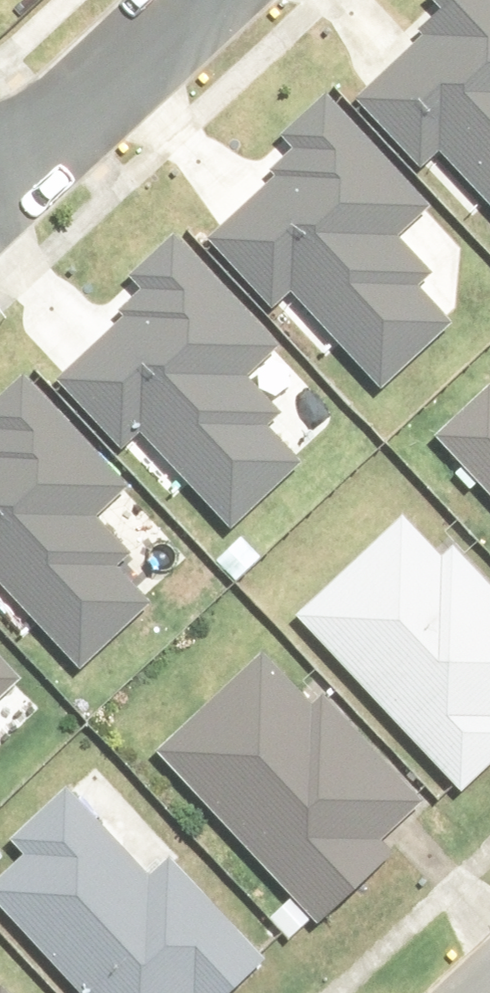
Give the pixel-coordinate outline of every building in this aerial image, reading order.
[(434,3),(450,21),(363,102),(427,170),(444,155),(489,204),(489,0),(437,0),(434,3)] [(429,211),(331,103),(270,158),(288,177),(218,240),(285,313),(295,304),(378,395),(447,332),(408,290),(424,276),(393,243),(429,211)] [(147,305),(62,384),(175,506),(192,490),(229,531),(299,466),(266,430),(274,422),(246,391),(286,354),(189,250),(139,296),(147,305)] [(439,438),(489,496),(489,392),(439,438)] [(27,393),(0,420),(0,614),(27,641),(35,633),(78,676),(148,606),(111,569),(124,557),(97,531),(131,497),(27,393)] [(405,521),(300,620),(464,793),(489,769),(489,588),(456,552),(444,563),(405,521)] [(277,652),(164,759),(296,899),(270,923),(293,948),(432,816),(277,652)] [(27,692),(0,662),(0,716),(27,692)] [(85,992),(239,992),(268,966),(171,864),(151,883),(72,799),(22,846),(33,858),(0,889),(0,903),(85,992)]
